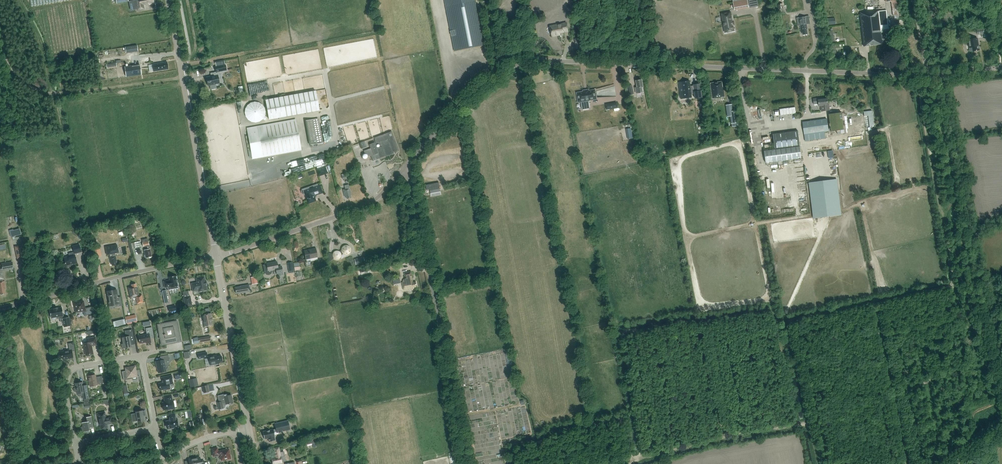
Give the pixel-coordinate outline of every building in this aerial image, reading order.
[(137,10),(143,9),(143,5),(149,4),(148,3),(153,2),(153,0),(135,0),(137,10)] [(446,7),(446,10),(451,9),(452,12),(447,13),(454,51),(484,45),(475,1),(475,0),(444,0),(446,7)] [(733,2),(734,9),(748,7),(747,0),(744,0),(733,2)] [(886,2),(891,1),(893,16),(894,15),(894,18),(899,18),(896,0),(885,0),(886,2)] [(883,44),(883,40),(882,32),(883,32),(884,32),(890,31),(889,28),(886,10),(859,13),(863,40),(864,46),(883,44)] [(725,33),(734,31),(731,15),(730,15),(729,12),(725,13),(725,16),(722,16),(723,22),(723,26),(724,26),(725,33)] [(799,20),(797,21),(797,26),(800,25),(801,32),(802,32),(802,35),(807,34),(806,29),(807,28),(806,24),(810,24),(808,15),(798,17),(799,20)] [(567,23),(551,26),(553,36),(560,34),(560,32),(568,31),(567,23)] [(977,38),(968,40),(970,51),(973,51),(979,50),(977,38)] [(207,80),(206,80),(207,81),(208,85),(210,85),(211,89),(216,88),(215,84),(219,83),(218,79),(221,78),(220,71),(226,70),(225,65),(224,61),(215,63),(216,67),(215,67),(216,72),(217,75),(206,77),(207,80)] [(152,65),(148,65),(149,72),(153,71),(154,71),(168,69),(167,62),(152,64),(152,65)] [(140,65),(125,67),(126,77),(141,75),(140,65)] [(642,79),(636,81),(637,87),(635,87),(636,93),(642,92),(642,87),(643,87),(642,79)] [(693,85),(693,86),(690,86),(690,81),(679,82),(679,87),(682,86),(684,98),(692,97),(691,94),(693,94),(694,98),(699,97),(697,84),(693,85)] [(710,83),(712,98),(725,97),(723,87),(722,87),(722,82),(710,83)] [(583,92),(577,93),(579,102),(582,101),(582,103),(583,109),(589,108),(588,102),(587,102),(587,100),(596,99),(595,90),(589,91),(588,90),(583,91),(583,92)] [(268,120),(318,111),(314,91),(265,100),(268,120)] [(827,99),(822,99),(822,98),(813,99),(814,104),(818,104),(819,106),(820,106),(821,111),(829,110),(829,105),(827,105),(827,99)] [(245,108),(244,112),(245,116),(248,120),(251,122),(255,123),(259,122),(263,119),(265,116),(265,112),(265,108),(262,104),(259,102),(255,102),(251,102),(247,105),(245,108)] [(726,105),(728,116),(730,116),(732,123),(738,122),(737,111),(733,111),(732,105),(726,105)] [(780,115),(796,113),(795,107),(779,109),(780,115)] [(832,118),(829,119),(831,132),(837,131),(838,136),(844,135),(841,113),(832,114),(832,118)] [(317,118),(305,121),(309,145),(321,143),(317,118)] [(294,119),(246,128),(252,159),(300,150),(294,119)] [(802,122),(804,134),(805,141),(825,138),(824,131),(828,131),(827,119),(802,122)] [(374,137),(374,138),(376,143),(382,159),(386,157),(385,157),(394,153),(394,152),(399,150),(392,131),(374,137)] [(773,134),(774,149),(764,151),(765,163),(801,158),(798,131),(773,134)] [(363,154),(362,156),(362,158),(365,159),(367,159),(368,156),(369,156),(370,156),(371,155),(372,158),(373,161),(380,158),(380,159),(382,159),(376,143),(375,144),(375,143),(369,144),(371,148),(364,151),(365,153),(363,154)] [(319,175),(327,172),(325,166),(316,169),(319,175)] [(440,189),(439,183),(426,185),(427,190),(430,189),(431,193),(441,192),(440,189)] [(350,188),(349,184),(344,186),(345,189),(343,189),(345,196),(346,196),(347,198),(351,197),(350,195),(351,194),(349,188),(350,188)] [(319,186),(309,189),(308,187),(302,189),(301,191),(302,194),(304,195),(305,195),(308,203),(315,201),(314,197),(315,195),(322,192),(319,186)] [(148,241),(142,243),(143,246),(145,246),(146,250),(144,250),(146,258),(152,257),(148,241)] [(25,244),(16,246),(18,258),(28,256),(25,244)] [(63,264),(63,265),(63,266),(64,267),(65,267),(66,267),(73,265),(72,264),(77,262),(74,253),(81,251),(79,244),(72,246),(74,251),(68,253),(69,256),(64,257),(65,262),(65,263),(64,264),(63,264)] [(107,255),(109,254),(110,257),(109,257),(110,263),(112,263),(112,265),(117,265),(115,259),(116,259),(116,256),(115,256),(115,253),(119,252),(117,245),(105,247),(107,255)] [(341,256),(341,255),(344,253),(345,254),(346,254),(347,254),(348,254),(349,254),(349,253),(350,252),(350,251),(351,250),(350,249),(350,248),(349,247),(348,247),(348,246),(347,246),(346,246),(345,246),(344,247),(343,247),(343,248),(342,249),(342,250),(339,252),(339,251),(338,251),(337,251),(336,251),(335,251),(335,252),(334,252),(333,253),(333,254),(333,255),(333,256),(333,257),(334,258),(335,259),(336,259),(337,259),(338,259),(339,259),(340,258),(341,257),(341,256)] [(315,248),(304,251),(306,260),(317,257),(315,248)] [(27,259),(20,261),(22,268),(29,267),(27,259)] [(1,295),(5,294),(4,289),(6,288),(4,281),(3,281),(3,279),(4,278),(3,270),(4,270),(13,269),(12,262),(2,264),(2,267),(0,268),(0,292),(1,295)] [(277,262),(267,264),(263,265),(263,266),(265,272),(265,274),(267,275),(269,275),(271,274),(272,272),(272,270),(276,269),(277,274),(283,273),(282,268),(278,269),(277,262)] [(403,282),(402,282),(404,290),(414,288),(414,287),(417,287),(416,282),(413,283),(412,281),(413,281),(411,271),(404,273),(406,279),(404,279),(403,281),(403,282)] [(165,288),(167,287),(168,290),(167,290),(168,290),(179,288),(178,288),(177,280),(177,279),(177,275),(169,277),(170,280),(168,281),(168,280),(163,281),(165,288)] [(204,277),(196,278),(197,282),(192,284),(193,291),(193,289),(198,288),(199,291),(207,290),(206,285),(207,285),(206,281),(205,281),(204,277)] [(137,304),(143,303),(142,295),(139,295),(137,287),(136,284),(131,285),(132,287),(128,288),(130,297),(136,296),(137,304)] [(250,292),(249,285),(241,286),(241,287),(235,288),(236,293),(242,293),(250,292)] [(116,290),(108,291),(110,304),(110,306),(115,305),(116,306),(121,306),(120,302),(119,302),(118,297),(117,294),(116,294),(116,290)] [(189,296),(184,297),(185,306),(192,305),(190,296),(189,296)] [(74,306),(76,312),(83,311),(84,315),(90,314),(89,307),(85,308),(84,301),(77,302),(77,301),(73,302),(74,306)] [(49,310),(51,318),(52,318),(53,319),(55,319),(55,318),(56,318),(56,317),(60,316),(61,318),(60,319),(60,322),(61,322),(62,322),(63,322),(64,327),(71,326),(69,317),(64,318),(63,316),(63,315),(62,307),(57,308),(54,308),(54,309),(49,310)] [(211,314),(202,315),(205,326),(213,325),(212,318),(211,314)] [(158,324),(157,324),(160,338),(159,338),(159,339),(160,338),(162,345),(167,344),(166,343),(170,342),(171,343),(175,342),(174,338),(180,337),(181,342),(177,320),(176,320),(176,321),(158,325),(158,324)] [(147,344),(151,343),(149,336),(153,335),(152,327),(146,328),(147,334),(138,336),(139,340),(139,341),(140,343),(146,342),(147,344)] [(127,332),(125,333),(126,337),(122,338),(123,344),(121,344),(122,348),(129,347),(129,345),(135,344),(132,329),(126,330),(127,332)] [(85,350),(86,355),(93,354),(92,346),(97,345),(95,337),(87,339),(88,343),(83,344),(84,348),(83,349),(85,350)] [(58,359),(62,358),(63,360),(66,359),(66,358),(68,358),(73,358),(72,351),(75,351),(74,342),(68,344),(69,350),(61,352),(61,351),(57,352),(58,359)] [(161,360),(155,361),(156,366),(157,366),(158,373),(166,371),(164,362),(169,361),(168,355),(160,356),(160,357),(161,357),(161,360)] [(214,355),(208,357),(210,365),(215,364),(218,364),(218,362),(222,361),(221,356),(217,356),(216,355),(214,355)] [(136,372),(135,366),(125,368),(126,371),(122,372),(123,380),(132,378),(132,380),(137,379),(136,375),(137,375),(137,372),(136,372)] [(95,375),(88,376),(90,386),(97,385),(97,384),(103,383),(102,376),(98,377),(96,378),(95,375)] [(165,390),(170,389),(169,383),(173,383),(172,375),(161,377),(162,381),(163,381),(163,383),(159,383),(160,390),(165,389),(165,390)] [(195,379),(189,380),(190,387),(197,386),(198,386),(197,378),(195,379)] [(74,388),(73,389),(74,391),(75,392),(77,391),(77,394),(78,396),(79,397),(83,396),(84,399),(89,398),(88,394),(87,387),(86,385),(83,386),(83,382),(75,384),(76,387),(74,388)] [(219,402),(217,402),(219,409),(224,408),(223,404),(226,403),(226,404),(233,403),(231,395),(224,396),(224,394),(220,395),(221,402),(219,402)] [(171,395),(163,396),(164,400),(165,400),(165,402),(162,402),(163,406),(162,407),(162,408),(163,409),(164,410),(169,409),(169,410),(175,408),(173,400),(172,400),(171,395)] [(139,408),(140,411),(136,412),(136,414),(132,415),(132,414),(133,421),(134,421),(134,420),(137,420),(138,422),(144,420),(143,415),(146,414),(145,407),(139,408)] [(101,429),(108,427),(107,424),(109,423),(109,424),(112,423),(111,417),(106,418),(105,412),(96,413),(98,422),(99,422),(101,429)] [(170,420),(166,421),(166,424),(166,425),(165,426),(166,427),(166,428),(167,428),(167,429),(173,428),(178,427),(177,419),(176,419),(175,413),(168,415),(169,418),(170,420)] [(86,431),(86,432),(90,432),(90,433),(89,424),(90,424),(90,423),(93,422),(91,416),(86,417),(87,422),(81,423),(82,423),(83,427),(81,427),(82,432),(80,432),(86,431)] [(273,429),(263,431),(263,432),(262,432),(263,436),(264,436),(264,439),(268,438),(269,442),(275,440),(274,437),(275,436),(274,432),(277,432),(279,432),(282,431),(290,429),(288,421),(275,424),(276,429),(273,429)] [(273,463),(282,462),(279,447),(274,448),(276,457),(272,458),(273,463)] [(227,459),(231,459),(230,455),(229,449),(220,451),(218,451),(217,448),(212,449),(213,456),(219,455),(218,454),(220,454),(221,460),(227,459)]
